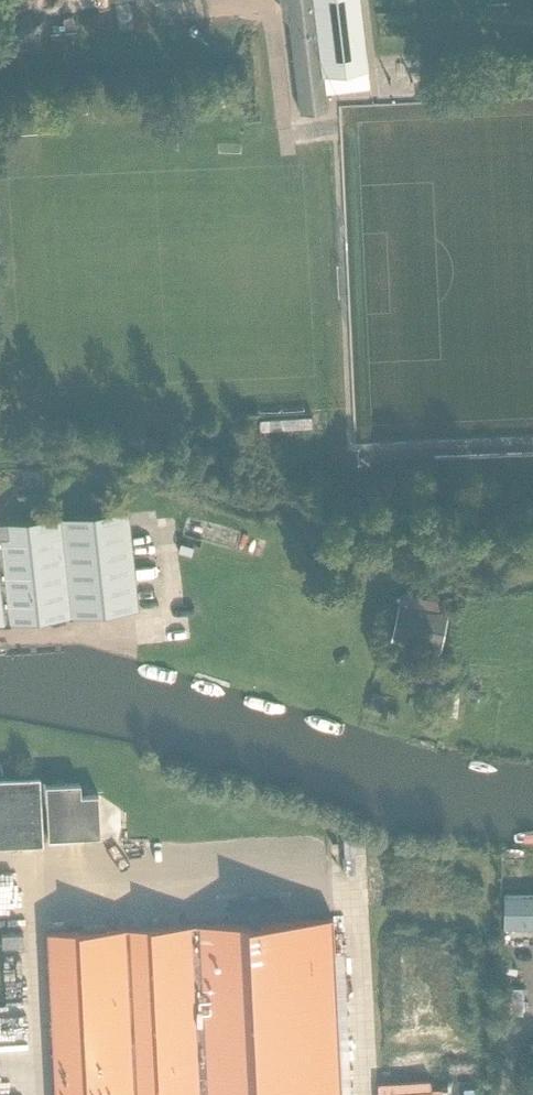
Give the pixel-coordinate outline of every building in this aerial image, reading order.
[(300,113),(327,110),(323,75),(368,70),(360,0),(287,0),(300,113)] [(5,619),(6,620),(139,610),(129,513),(0,521),(0,619),(5,619)] [(419,622),(421,609),(399,604),(397,617),(394,617),(391,631),(443,642),(446,628),(419,622)] [(0,778),(0,845),(42,842),(38,777),(0,778)] [(503,928),(532,928),(532,894),(503,894),(503,928)] [(332,917),(47,931),(55,1094),(341,1094),(332,917)] [(2,945),(23,944),(22,932),(1,933),(2,945)] [(501,942),(499,982),(520,983),(522,943),(501,942)]
